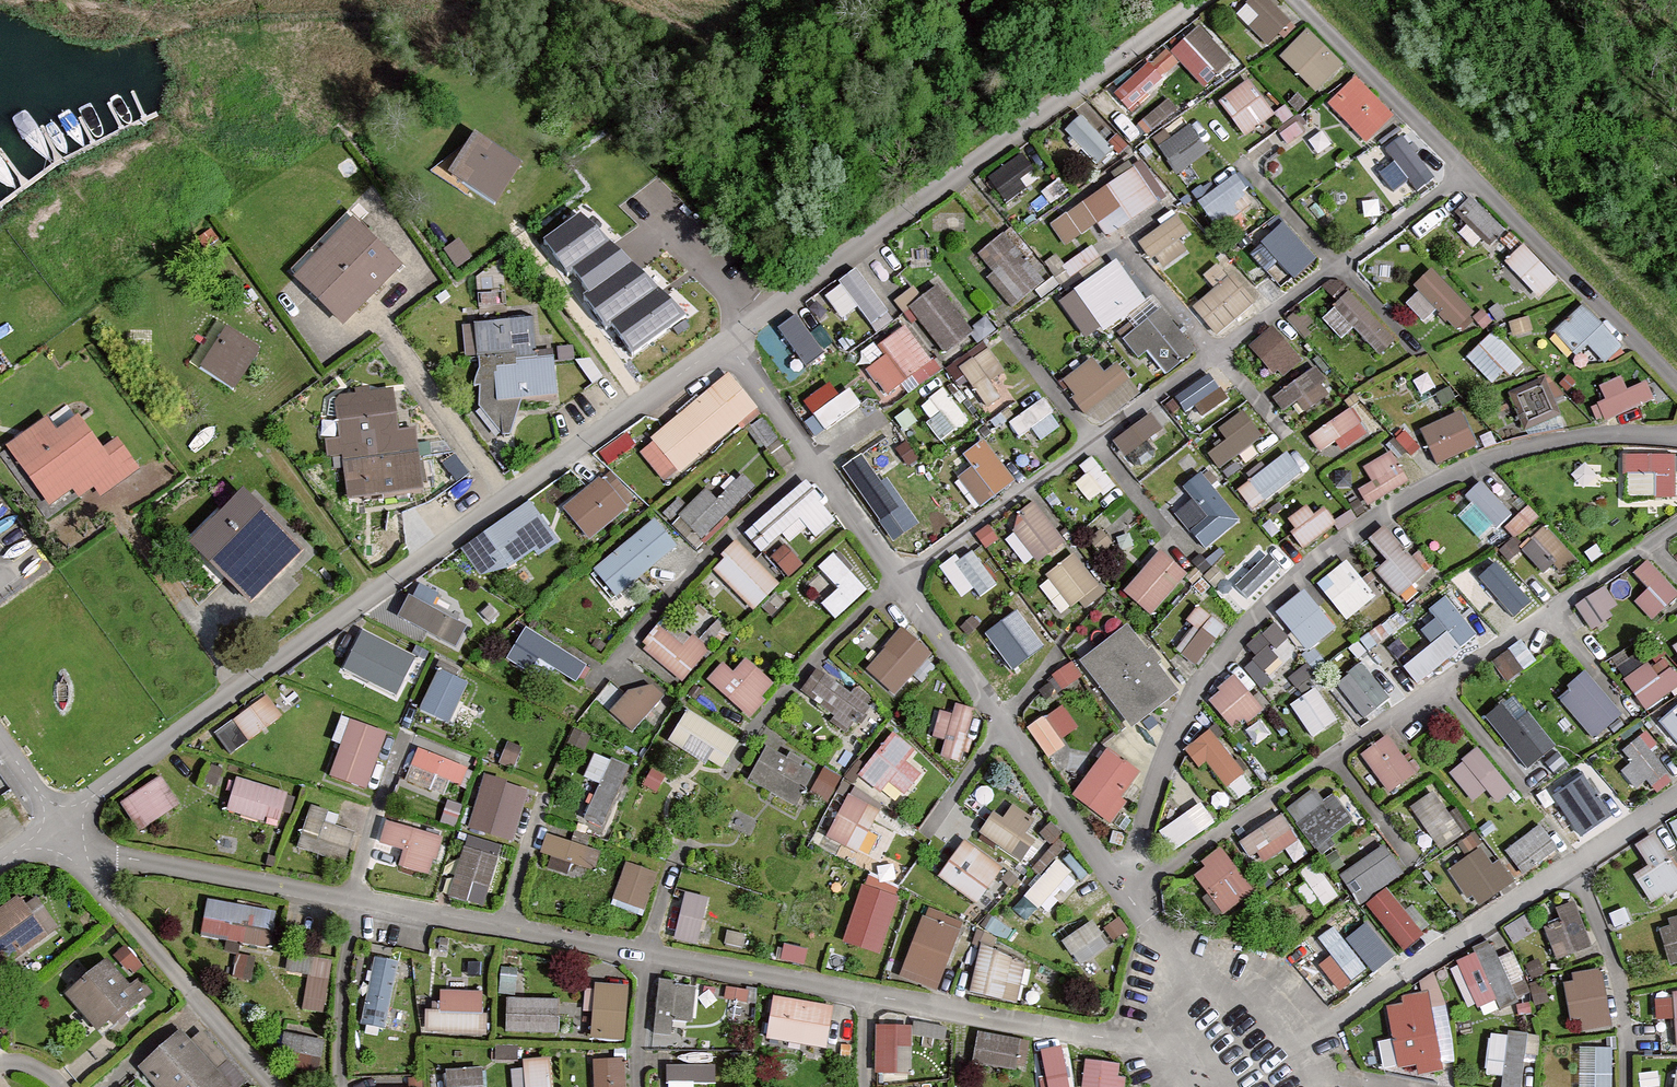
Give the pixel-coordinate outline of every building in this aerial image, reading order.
[(1266,0),(1244,0),(1231,13),(1264,44),(1287,19),(1266,0)] [(1226,60),(1194,26),(1170,49),(1201,83),(1226,60)] [(1339,66),(1302,29),(1275,56),(1312,93),(1339,66)] [(1163,85),(1148,64),(1110,91),(1126,112),(1163,85)] [(1393,117),(1356,79),(1329,105),(1367,143),(1393,117)] [(1269,116),(1241,83),(1220,100),(1247,134),(1269,116)] [(1169,95),(1139,119),(1148,130),(1178,106),(1169,95)] [(1078,115),(1062,130),(1094,164),(1110,148),(1078,115)] [(1205,152),(1186,126),(1156,148),(1175,174),(1205,152)] [(520,169),(464,134),(440,171),(496,206),(520,169)] [(1438,177),(1402,136),(1373,161),(1409,201),(1438,177)] [(1035,180),(1017,155),(984,180),(1003,204),(1035,180)] [(1162,198),(1138,162),(1047,224),(1063,247),(1096,225),(1104,238),(1162,198)] [(1255,201),(1235,174),(1194,204),(1215,231),(1255,201)] [(1471,198),(1452,216),(1487,251),(1506,234),(1471,198)] [(545,238),(567,267),(608,239),(579,212),(545,238)] [(400,265),(350,217),(290,279),(341,327),(400,265)] [(1193,243),(1172,217),(1137,244),(1158,270),(1193,243)] [(1043,283),(1002,235),(975,259),(1016,307),(1043,283)] [(1316,263),(1293,235),(1271,253),(1279,264),(1263,277),(1277,295),(1316,263)] [(567,267),(589,296),(635,264),(608,239),(567,267)] [(1553,278),(1518,244),(1499,263),(1535,297),(1553,278)] [(589,296),(611,325),(661,289),(635,264),(589,296)] [(1115,264),(1076,293),(1105,333),(1144,303),(1115,264)] [(1468,310),(1427,269),(1408,288),(1450,329),(1468,310)] [(854,271),(819,298),(838,322),(854,309),(866,324),(885,310),(854,271)] [(1250,304),(1228,277),(1192,306),(1214,333),(1250,304)] [(937,288),(910,310),(946,355),(973,333),(937,288)] [(611,325),(633,354),(687,313),(661,289),(611,325)] [(1394,339),(1343,294),(1321,320),(1342,338),(1347,332),(1377,358),(1394,339)] [(1618,344),(1579,306),(1553,333),(1592,371),(1618,344)] [(1157,310),(1155,311),(1121,340),(1139,362),(1147,355),(1164,375),(1192,351),(1157,310)] [(533,312),(474,317),(478,362),(537,357),(533,312)] [(795,316),(768,337),(783,357),(796,347),(814,371),(829,359),(795,316)] [(256,350),(219,325),(191,367),(228,392),(256,350)] [(928,363),(899,327),(873,348),(882,359),(865,372),(886,397),(928,363)] [(1271,328),(1250,347),(1279,379),(1299,360),(1271,328)] [(1521,362),(1492,334),(1467,359),(1496,387),(1521,362)] [(1013,386),(983,350),(955,373),(985,409),(1013,386)] [(555,358),(497,363),(500,408),(559,403),(555,358)] [(1090,358),(1064,378),(1098,423),(1136,394),(1113,363),(1101,372),(1090,358)] [(1310,367),(1271,397),(1290,421),(1328,390),(1310,367)] [(1224,397),(1204,373),(1171,401),(1181,414),(1192,404),(1202,416),(1224,397)] [(1602,398),(1588,405),(1598,426),(1655,398),(1645,378),(1625,387),(1619,375),(1596,386),(1602,398)] [(757,410),(729,376),(653,438),(681,472),(757,410)] [(1545,380),(1508,395),(1524,432),(1561,417),(1545,380)] [(970,422),(942,387),(926,399),(955,434),(970,422)] [(859,408),(844,388),(809,414),(824,434),(859,408)] [(391,390),(331,396),(340,483),(355,481),(357,497),(419,491),(411,413),(393,415),(391,390)] [(1043,397),(1009,422),(1020,436),(1053,411),(1043,397)] [(63,402),(2,446),(46,505),(90,473),(103,492),(135,469),(111,436),(96,447),(63,402)] [(1346,409),(1307,436),(1323,460),(1363,434),(1346,409)] [(1162,427),(1147,411),(1113,442),(1129,459),(1162,427)] [(1455,411),(1417,430),(1434,464),(1472,445),(1455,411)] [(1259,437),(1239,412),(1200,442),(1219,467),(1259,437)] [(608,459),(639,444),(632,428),(600,443),(608,459)] [(1010,481),(983,444),(949,470),(976,506),(1010,481)] [(1369,482),(1356,491),(1365,505),(1405,478),(1387,451),(1361,469),(1369,482)] [(1301,474),(1284,453),(1237,491),(1255,512),(1301,474)] [(862,454),(842,468),(893,539),(918,522),(887,478),(882,482),(862,454)] [(1675,457),(1624,457),(1624,500),(1675,499),(1675,457)] [(1092,460),(1081,468),(1104,498),(1115,489),(1092,460)] [(597,475),(560,505),(586,538),(624,508),(597,475)] [(714,502),(706,494),(673,525),(697,550),(756,493),(741,476),(714,502)] [(1236,519),(1200,476),(1186,487),(1196,499),(1179,514),(1205,545),(1236,519)] [(835,519),(803,483),(743,535),(758,552),(795,521),(811,540),(835,519)] [(1481,484),(1460,503),(1490,536),(1511,517),(1481,484)] [(304,554),(242,493),(188,547),(250,609),(304,554)] [(526,500),(460,548),(478,574),(537,554),(555,542),(526,500)] [(1507,522),(1518,535),(1542,513),(1530,500),(1507,522)] [(1032,504),(1007,522),(1036,560),(1060,542),(1032,504)] [(1335,527),(1321,507),(1283,535),(1297,554),(1335,527)] [(675,547),(654,521),(591,574),(612,599),(675,547)] [(1542,525),(1517,549),(1546,581),(1572,557),(1542,525)] [(1387,563),(1375,572),(1397,598),(1424,575),(1384,528),(1369,541),(1387,563)] [(789,539),(774,550),(788,570),(803,560),(789,539)] [(775,582),(734,543),(709,570),(751,609),(775,582)] [(1280,567),(1256,546),(1227,579),(1250,600),(1280,567)] [(959,562),(956,557),(939,569),(962,599),(974,591),(980,599),(997,587),(972,553),(959,562)] [(1182,573),(1156,553),(1122,596),(1147,616),(1182,573)] [(867,592),(832,555),(816,571),(835,590),(819,606),(835,622),(867,592)] [(1071,555),(1044,576),(1069,608),(1096,587),(1071,555)] [(1644,560),(1629,574),(1644,589),(1631,603),(1650,621),(1676,593),(1676,592),(1644,560)] [(1347,562),(1317,585),(1347,622),(1376,599),(1347,562)] [(1496,562),(1479,578),(1514,617),(1532,601),(1496,562)] [(1604,588),(1575,609),(1593,634),(1614,619),(1609,611),(1617,606),(1604,588)] [(1333,630),(1304,594),(1276,617),(1305,653),(1333,630)] [(1477,635),(1445,596),(1429,610),(1446,631),(1461,648),(1477,635)] [(456,649),(467,626),(409,598),(398,621),(456,649)] [(1014,605),(984,626),(1014,668),(1044,647),(1014,605)] [(1183,641),(1174,651),(1196,668),(1226,629),(1198,607),(1176,635),(1183,641)] [(1256,658),(1243,670),(1262,690),(1272,682),(1264,674),(1279,660),(1273,654),(1289,639),(1275,625),(1263,635),(1262,633),(1246,648),(1256,658)] [(679,644),(656,626),(636,652),(676,683),(705,646),(689,633),(679,644)] [(1127,628),(1080,663),(1131,729),(1177,694),(1127,628)] [(932,655),(901,629),(865,671),(896,697),(932,655)] [(587,668),(525,630),(506,661),(534,678),(542,665),(576,686),(587,668)] [(1418,683),(1461,648),(1446,631),(1404,666),(1418,683)] [(411,656),(355,632),(340,668),(395,692),(411,656)] [(1626,670),(1648,657),(1638,639),(1615,652),(1626,670)] [(1508,652),(1491,666),(1505,684),(1523,670),(1508,652)] [(730,671),(718,662),(703,680),(746,715),(773,683),(742,657),(730,671)] [(1060,690),(1084,672),(1073,658),(1049,676),(1060,690)] [(1621,680),(1643,711),(1676,686),(1676,677),(1667,664),(1653,675),(1644,663),(1621,680)] [(1361,665),(1336,684),(1363,720),(1389,700),(1361,665)] [(867,710),(818,670),(799,692),(849,733),(867,710)] [(470,687),(441,672),(420,711),(449,726),(470,687)] [(1581,672),(1554,695),(1590,738),(1617,716),(1581,672)] [(1262,709),(1235,679),(1208,702),(1235,732),(1262,709)] [(628,693),(610,713),(631,734),(664,698),(651,687),(628,693)] [(1316,689),(1290,707),(1312,739),(1337,722),(1316,689)] [(279,719),(263,699),(234,722),(250,743),(279,719)] [(1502,703),(1486,716),(1527,767),(1555,745),(1528,711),(1516,721),(1502,703)] [(1651,725),(1676,755),(1676,703),(1651,725)] [(975,711),(950,704),(934,757),(960,765),(975,711)] [(1062,706),(1027,730),(1048,760),(1065,748),(1061,742),(1078,730),(1062,706)] [(736,745),(684,715),(667,745),(719,775),(736,745)] [(387,734),(351,722),(332,778),(368,790),(387,734)] [(1624,765),(1640,790),(1673,769),(1646,728),(1625,742),(1636,757),(1624,765)] [(1244,774),(1211,732),(1185,752),(1198,769),(1205,764),(1225,789),(1244,774)] [(914,752),(893,735),(859,778),(880,794),(889,782),(906,795),(920,777),(904,765),(914,752)] [(1386,737),(1361,756),(1387,791),(1412,773),(1386,737)] [(522,748),(506,742),(498,765),(514,771),(522,748)] [(808,772),(762,747),(744,779),(791,804),(808,772)] [(1138,772),(1105,749),(1073,795),(1106,818),(1138,772)] [(471,770),(417,750),(410,770),(464,790),(471,770)] [(627,767),(591,751),(577,781),(612,797),(627,767)] [(1475,751),(1447,772),(1479,814),(1507,793),(1475,751)] [(816,780),(830,788),(841,772),(827,763),(816,780)] [(651,770),(643,786),(658,794),(666,778),(651,770)] [(1611,814),(1581,772),(1552,793),(1582,836),(1611,814)] [(174,804),(155,778),(117,805),(136,831),(174,804)] [(282,793),(231,778),(222,811),(273,825),(282,793)] [(515,801),(480,790),(468,824),(503,836),(515,801)] [(1355,821),(1335,794),(1324,803),(1314,790),(1286,811),(1321,857),(1335,847),(1330,839),(1355,821)] [(1430,792),(1409,806),(1437,849),(1459,835),(1430,792)] [(880,811),(849,795),(825,838),(857,855),(880,811)] [(1209,820),(1197,801),(1156,828),(1168,847),(1209,820)] [(998,819),(988,812),(974,833),(1019,861),(1032,841),(1021,833),(1031,817),(1008,803),(998,819)] [(340,815),(309,806),(295,855),(345,870),(356,833),(336,827),(340,815)] [(1294,840),(1277,815),(1240,841),(1257,866),(1294,840)] [(443,839),(387,823),(380,848),(402,854),(398,869),(432,879),(443,839)] [(1537,823),(1502,851),(1522,877),(1557,851),(1537,823)] [(1651,836),(1632,849),(1644,868),(1630,876),(1650,907),(1676,889),(1676,876),(1651,836)] [(595,851),(545,837),(540,857),(590,871),(595,851)] [(998,868),(960,841),(934,877),(972,904),(998,868)] [(1254,893),(1221,848),(1187,873),(1220,918),(1254,893)] [(1398,873),(1379,848),(1338,879),(1356,904),(1398,873)] [(500,859),(463,849),(449,898),(485,909),(500,859)] [(1503,890),(1475,851),(1444,874),(1472,912),(1503,890)] [(1323,858),(1302,867),(1317,903),(1339,893),(1323,858)] [(1059,862),(1014,908),(1027,920),(1071,874),(1059,862)] [(660,877),(627,865),(613,904),(645,917),(660,877)] [(898,899),(864,888),(845,944),(878,955),(898,899)] [(1401,913),(1382,892),(1361,910),(1400,953),(1428,928),(1408,907),(1401,913)] [(9,893),(0,900),(0,971),(44,935),(9,893)] [(708,901),(685,895),(673,942),(697,948),(708,901)] [(275,913),(206,902),(201,939),(269,950),(275,913)] [(1570,904),(1540,916),(1557,959),(1587,947),(1570,904)] [(1524,913),(1507,921),(1514,937),(1532,928),(1524,913)] [(959,932),(923,918),(900,980),(936,994),(959,932)] [(1333,952),(1322,959),(1338,986),(1369,969),(1341,920),(1321,932),(1333,952)] [(1655,928),(1670,970),(1676,968),(1676,921),(1655,928)] [(1093,922),(1062,944),(1071,958),(1103,937),(1093,922)] [(745,937),(727,934),(725,947),(743,950),(745,937)] [(1020,965),(976,944),(967,994),(1013,1002),(1020,965)] [(806,950),(785,946),(782,962),(803,966),(806,950)] [(1492,946),(1456,962),(1478,1011),(1514,995),(1492,946)] [(235,971),(255,975),(259,951),(239,948),(235,971)] [(332,962),(288,955),(285,974),(308,978),(303,1011),(324,1014),(332,962)] [(134,997),(100,957),(60,992),(94,1031),(134,997)] [(399,964),(374,959),(361,1027),(386,1031),(399,964)] [(1603,973),(1566,979),(1575,1032),(1612,1026),(1603,973)] [(676,982),(659,981),(655,1037),(672,1038),(673,1024),(693,1026),(696,988),(676,987),(676,982)] [(628,990),(594,988),(590,1040),(623,1043),(628,990)] [(749,991),(726,988),(724,1001),(748,1004),(749,991)] [(482,994),(440,993),(439,1012),(426,1011),(425,1036),(487,1037),(487,1016),(482,1016),(482,994)] [(834,1010),(772,999),(764,1041),(827,1052),(834,1010)] [(1424,1000),(1381,1009),(1395,1071),(1438,1061),(1424,1000)] [(558,1002),(506,1001),(506,1034),(557,1035),(558,1002)] [(912,1028),(877,1027),(876,1076),(910,1077),(912,1028)] [(182,1031),(138,1070),(153,1086),(231,1086),(182,1031)] [(1494,1032),(1487,1086),(1522,1086),(1528,1036),(1494,1032)] [(325,1043),(284,1035),(279,1060),(288,1062),(287,1069),(318,1075),(325,1043)] [(1030,1042),(979,1035),(974,1063),(1026,1071),(1030,1042)] [(1035,1050),(1043,1086),(1066,1086),(1058,1046),(1035,1050)] [(1580,1049),(1580,1086),(1612,1086),(1612,1049),(1580,1049)] [(523,1061),(525,1086),(553,1086),(550,1059),(523,1061)] [(593,1062),(594,1086),(627,1086),(626,1061),(593,1062)] [(1085,1061),(1082,1086),(1125,1086),(1126,1078),(1117,1078),(1119,1065),(1085,1061)] [(667,1067),(667,1086),(669,1085),(669,1086),(694,1086),(716,1086),(715,1067),(667,1067)] [(448,1072),(449,1086),(484,1086),(483,1070),(448,1072)]
